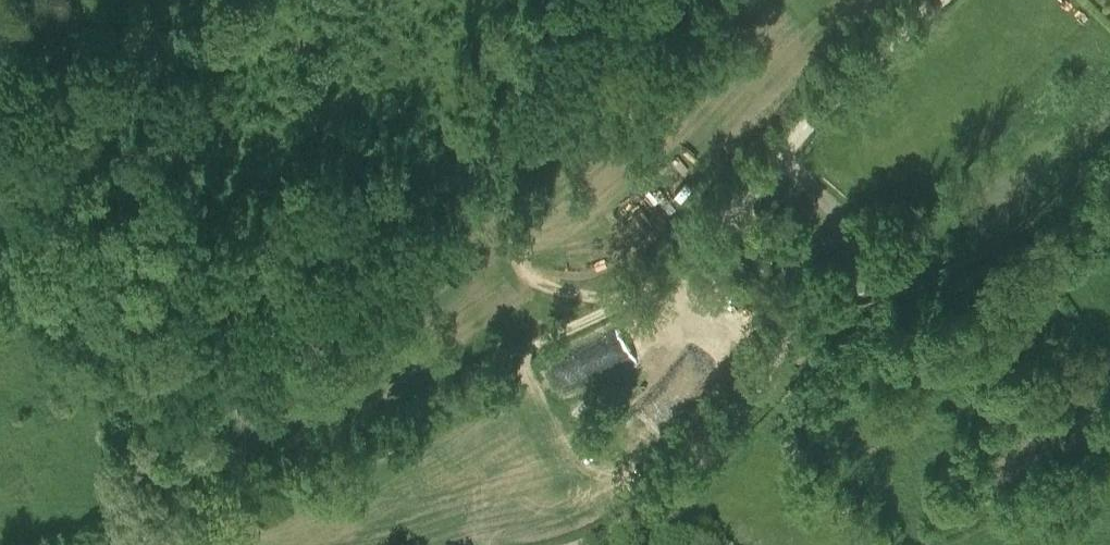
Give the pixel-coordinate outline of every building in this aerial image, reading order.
[(633,222),(653,230),(659,215),(640,207),(633,222)] [(852,239),(834,257),(847,270),(866,252),(852,239)]
